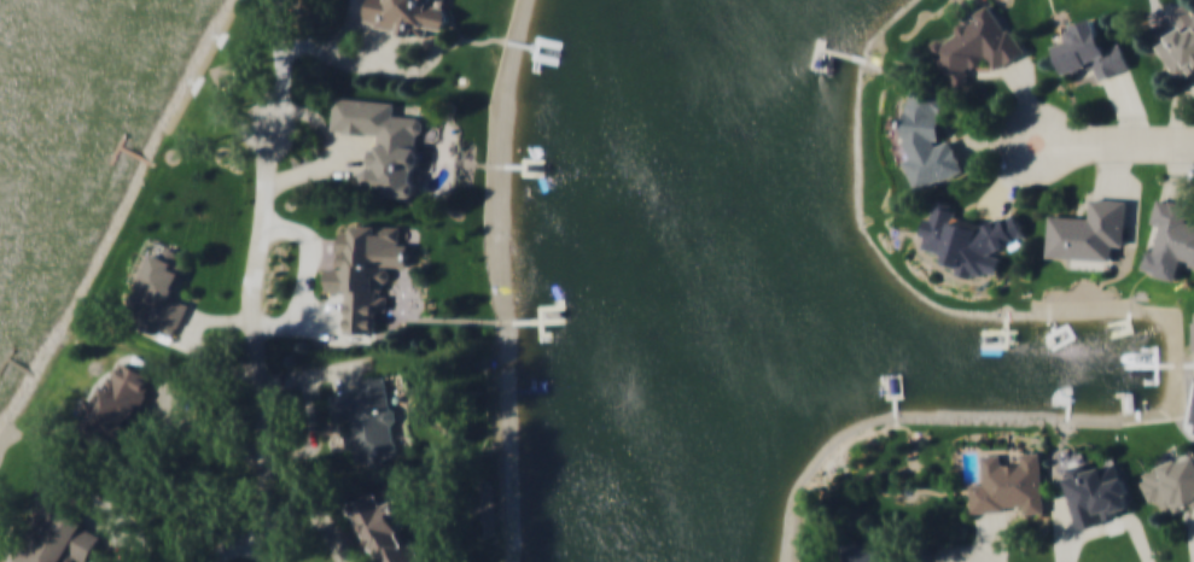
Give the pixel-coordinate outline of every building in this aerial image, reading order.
[(361,22),(366,0),(433,0),(433,4),(427,6),(447,11),(442,35),(427,31),(425,41),(385,33),(371,29),(372,24),(361,22)] [(954,83),(991,62),(996,70),(1027,52),(997,1),(929,41),(954,83)] [(1055,45),(1065,77),(1094,67),(1097,78),(1131,68),(1122,41),(1109,46),(1099,15),(1064,26),(1068,40),(1055,45)] [(1193,70),(1193,17),(1155,42),(1179,80),(1193,70)] [(966,172),(954,137),(947,139),(937,110),(949,106),(941,82),(894,98),(924,187),(966,172)] [(334,100),(394,105),(392,117),(420,119),(424,125),(423,133),(418,136),(415,150),(420,158),(419,166),(413,175),(412,185),(415,188),(414,198),(409,201),(380,199),(378,193),(369,193),(362,187),(362,178),(367,172),(375,174),(377,168),(369,168),(371,154),(378,154),(379,135),(355,134),(332,131),(334,100)] [(1187,218),(1190,203),(1157,196),(1151,225),(1161,227),(1154,260),(1193,268),(1193,220),(1187,218)] [(1111,258),(1112,244),(1126,245),(1128,198),(1091,197),(1090,214),(1050,213),(1048,255),(1111,258)] [(1026,233),(1013,209),(986,224),(955,216),(957,209),(953,203),(937,199),(931,202),(920,246),(946,252),(942,267),(977,276),(988,270),(997,273),(1001,261),(995,250),(1026,233)] [(353,229),(400,230),(400,248),(409,248),(408,269),(384,268),(384,271),(388,271),(390,275),(390,280),(388,285),(383,283),(383,293),(377,293),(377,298),(388,299),(388,314),(378,314),(377,339),(343,338),(343,316),(344,294),(326,294),(327,270),(340,270),(342,235),(353,235),(353,229)] [(151,253),(161,258),(163,253),(168,251),(175,253),(177,258),(175,262),(188,268),(173,300),(188,308),(181,322),(173,339),(136,321),(140,314),(126,306),(151,253)] [(123,364),(156,380),(147,398),(134,427),(126,422),(112,451),(77,434),(87,416),(81,412),(86,402),(93,405),(100,390),(109,393),(123,364)] [(361,382),(385,379),(390,408),(397,414),(397,423),(394,429),(395,445),(398,446),(398,453),(397,456),(397,459),(362,466),(356,463),(354,452),(349,453),(345,438),(353,437),(350,422),(334,425),(331,399),(353,396),(362,393),(361,382)] [(971,513),(1016,513),(1045,512),(1044,451),(1018,451),(1019,464),(1006,464),(1006,452),(983,453),(983,481),(971,481),(971,513)] [(1140,471),(1151,504),(1162,500),(1163,505),(1177,509),(1189,505),(1193,506),(1193,454),(1140,471)] [(1124,517),(1122,509),(1133,506),(1123,463),(1092,470),(1089,461),(1062,468),(1077,529),(1124,517)] [(105,540),(91,561),(88,561),(76,555),(72,561),(34,561),(17,551),(45,505),(35,499),(49,475),(91,500),(80,520),(92,527),(91,531),(105,540)] [(410,541),(420,561),(375,561),(350,510),(388,492),(403,525),(394,529),(402,546),(410,541)] [(849,539),(841,543),(836,561),(886,561),(889,548),(849,539)]
